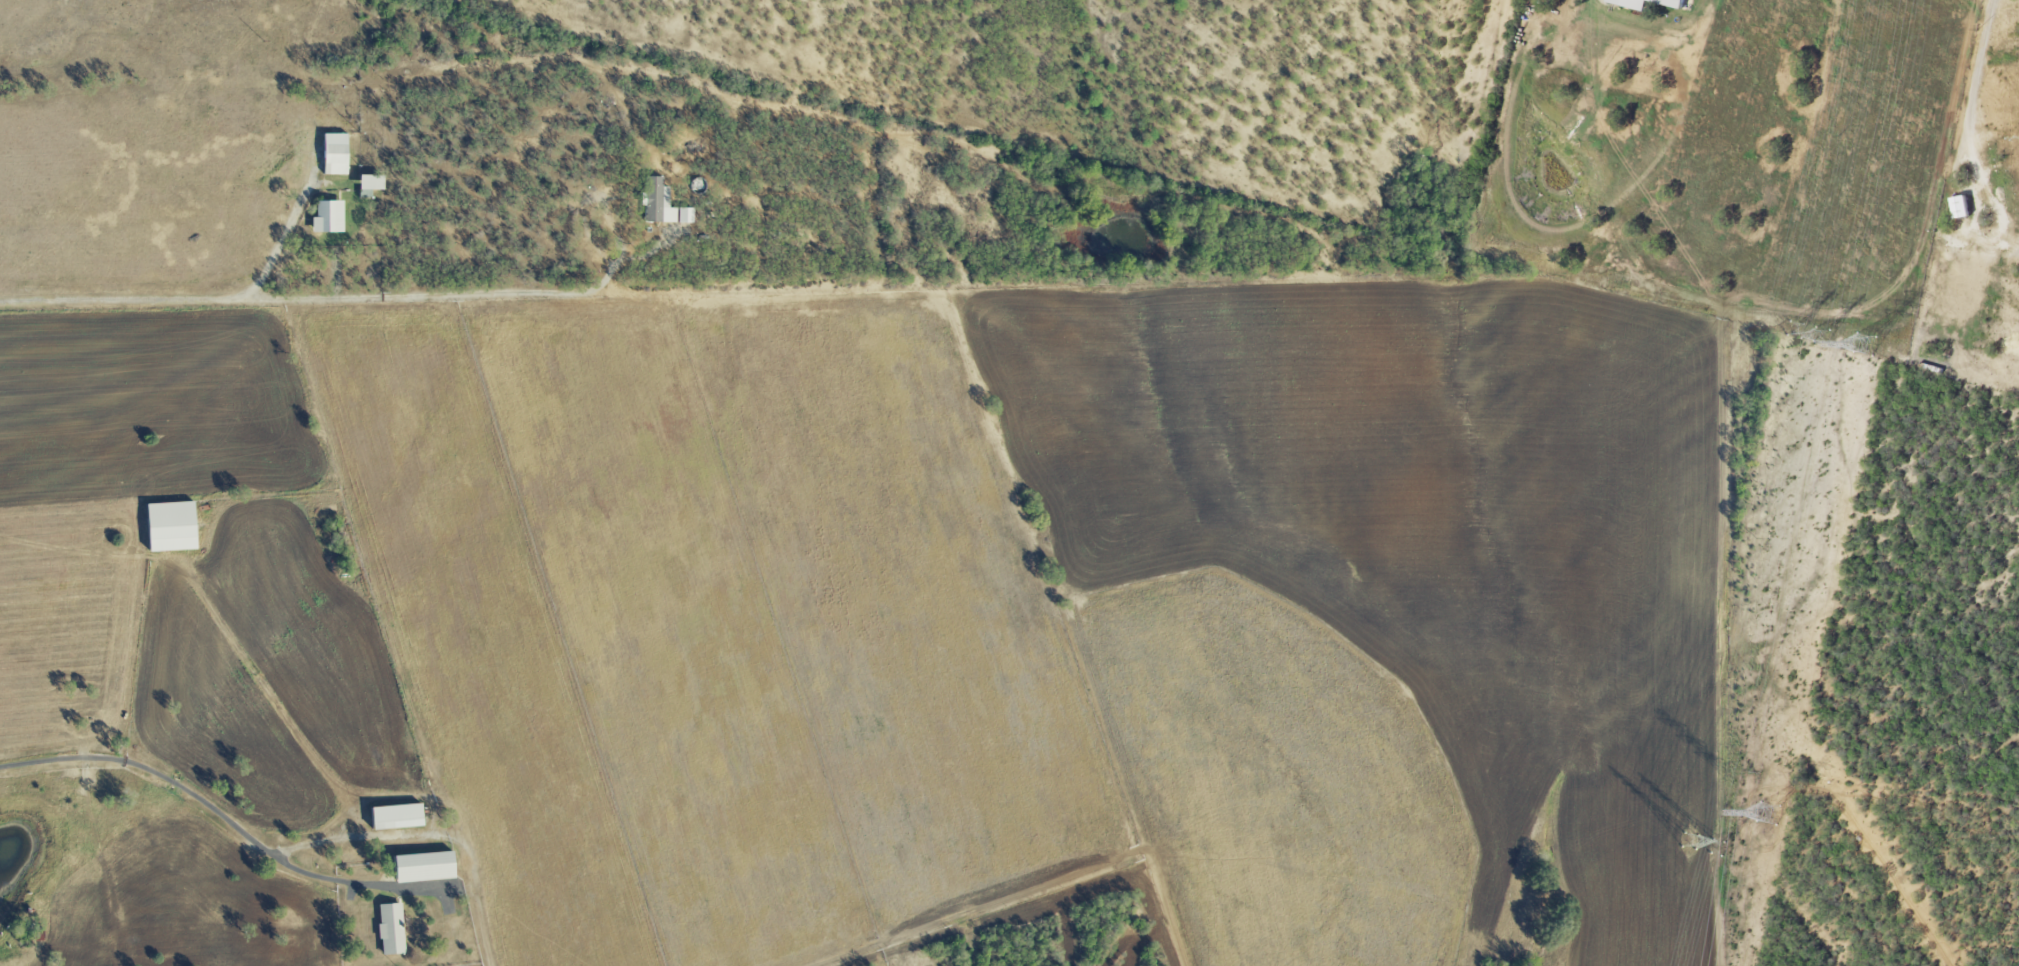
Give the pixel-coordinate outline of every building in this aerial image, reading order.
[(1609,4),(1646,12),(1648,2),(1684,10),(1686,0),(1610,0),(1609,4)] [(347,175),(346,134),(322,135),(323,176),(347,175)] [(358,176),(358,197),(370,197),(370,191),(382,191),(382,177),(358,176)] [(669,188),(661,188),(661,178),(645,177),(644,223),(676,224),(676,209),(668,209),(669,188)] [(1957,220),(1972,217),(1967,196),(1952,199),(1957,220)] [(342,202),(315,202),(316,219),(311,219),(311,234),(343,233),(342,202)] [(677,224),(692,224),(692,209),(677,209),(677,224)] [(194,551),(193,502),(145,504),(147,553),(194,551)] [(371,830),(422,828),(421,805),(370,807),(371,830)] [(454,879),(451,852),(392,857),(395,885),(454,879)] [(378,906),(380,956),(403,955),(401,905),(378,906)]
